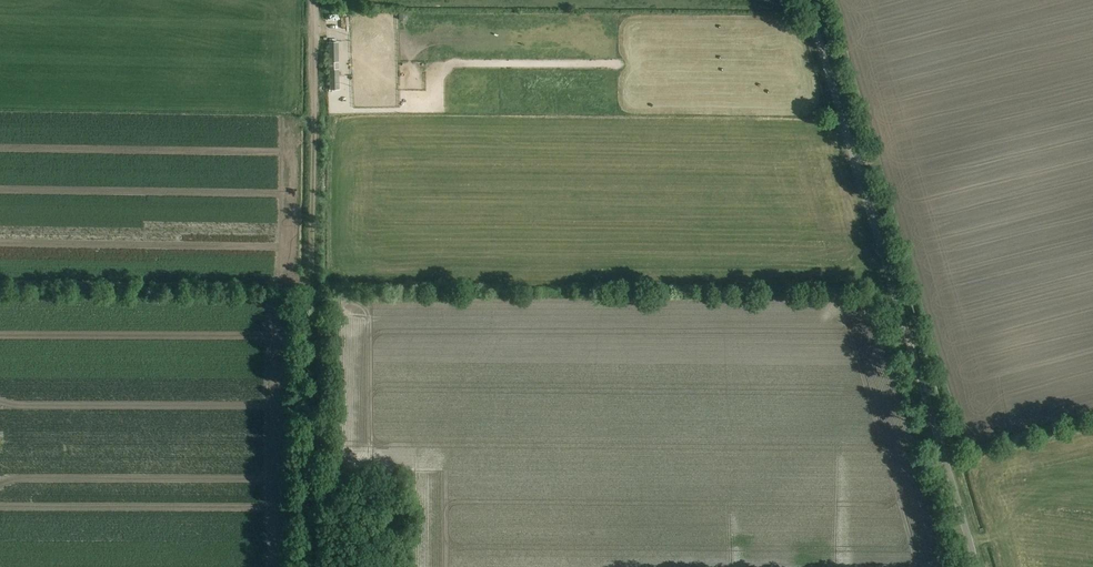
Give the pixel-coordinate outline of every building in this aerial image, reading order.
[(328,42),(329,62),(338,62),(337,42),(328,42)] [(329,69),(330,89),(339,89),(338,69),(329,69)]
